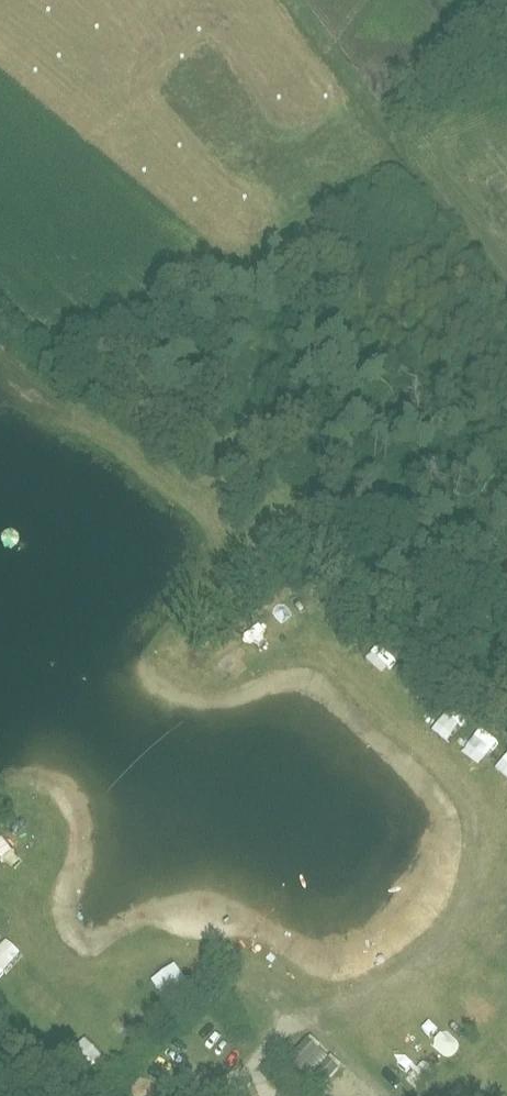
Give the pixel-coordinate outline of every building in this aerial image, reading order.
[(289,1060),(300,1070),(319,1050),(308,1040),(289,1060)] [(328,1060),(310,1080),(320,1090),(339,1070),(328,1060)]
